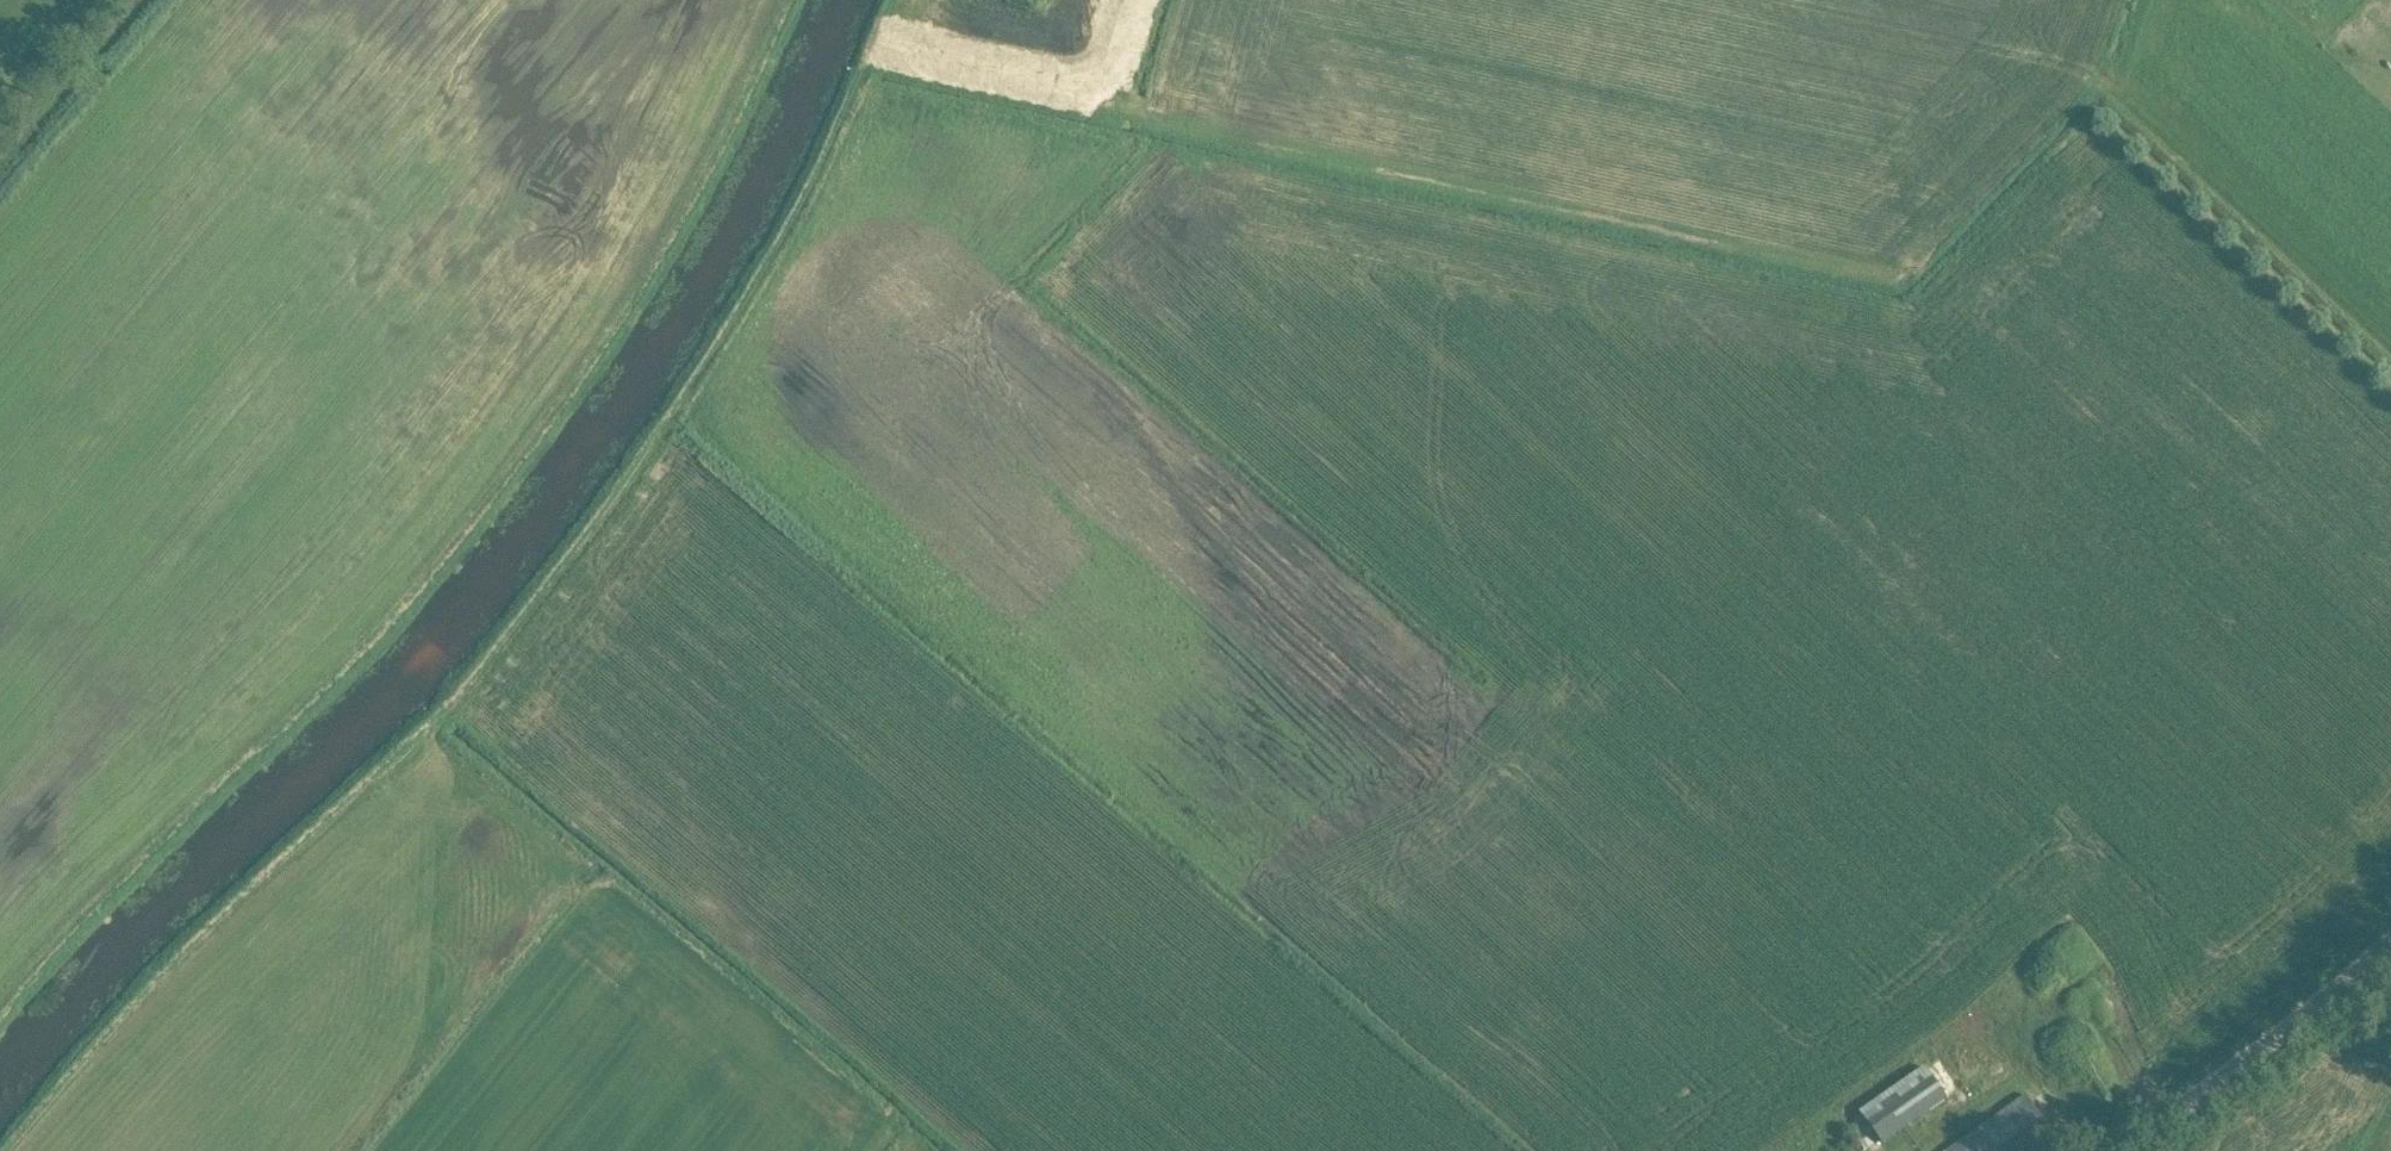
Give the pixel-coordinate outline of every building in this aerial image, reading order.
[(1963,1088),(1940,1056),(1924,1067),(1917,1056),(1847,1106),(1853,1116),(1845,1122),(1866,1150),(1875,1150),(1963,1088)] [(2048,1129),(2023,1093),(1941,1150),(2058,1150),(2062,1148),(2048,1129)]
